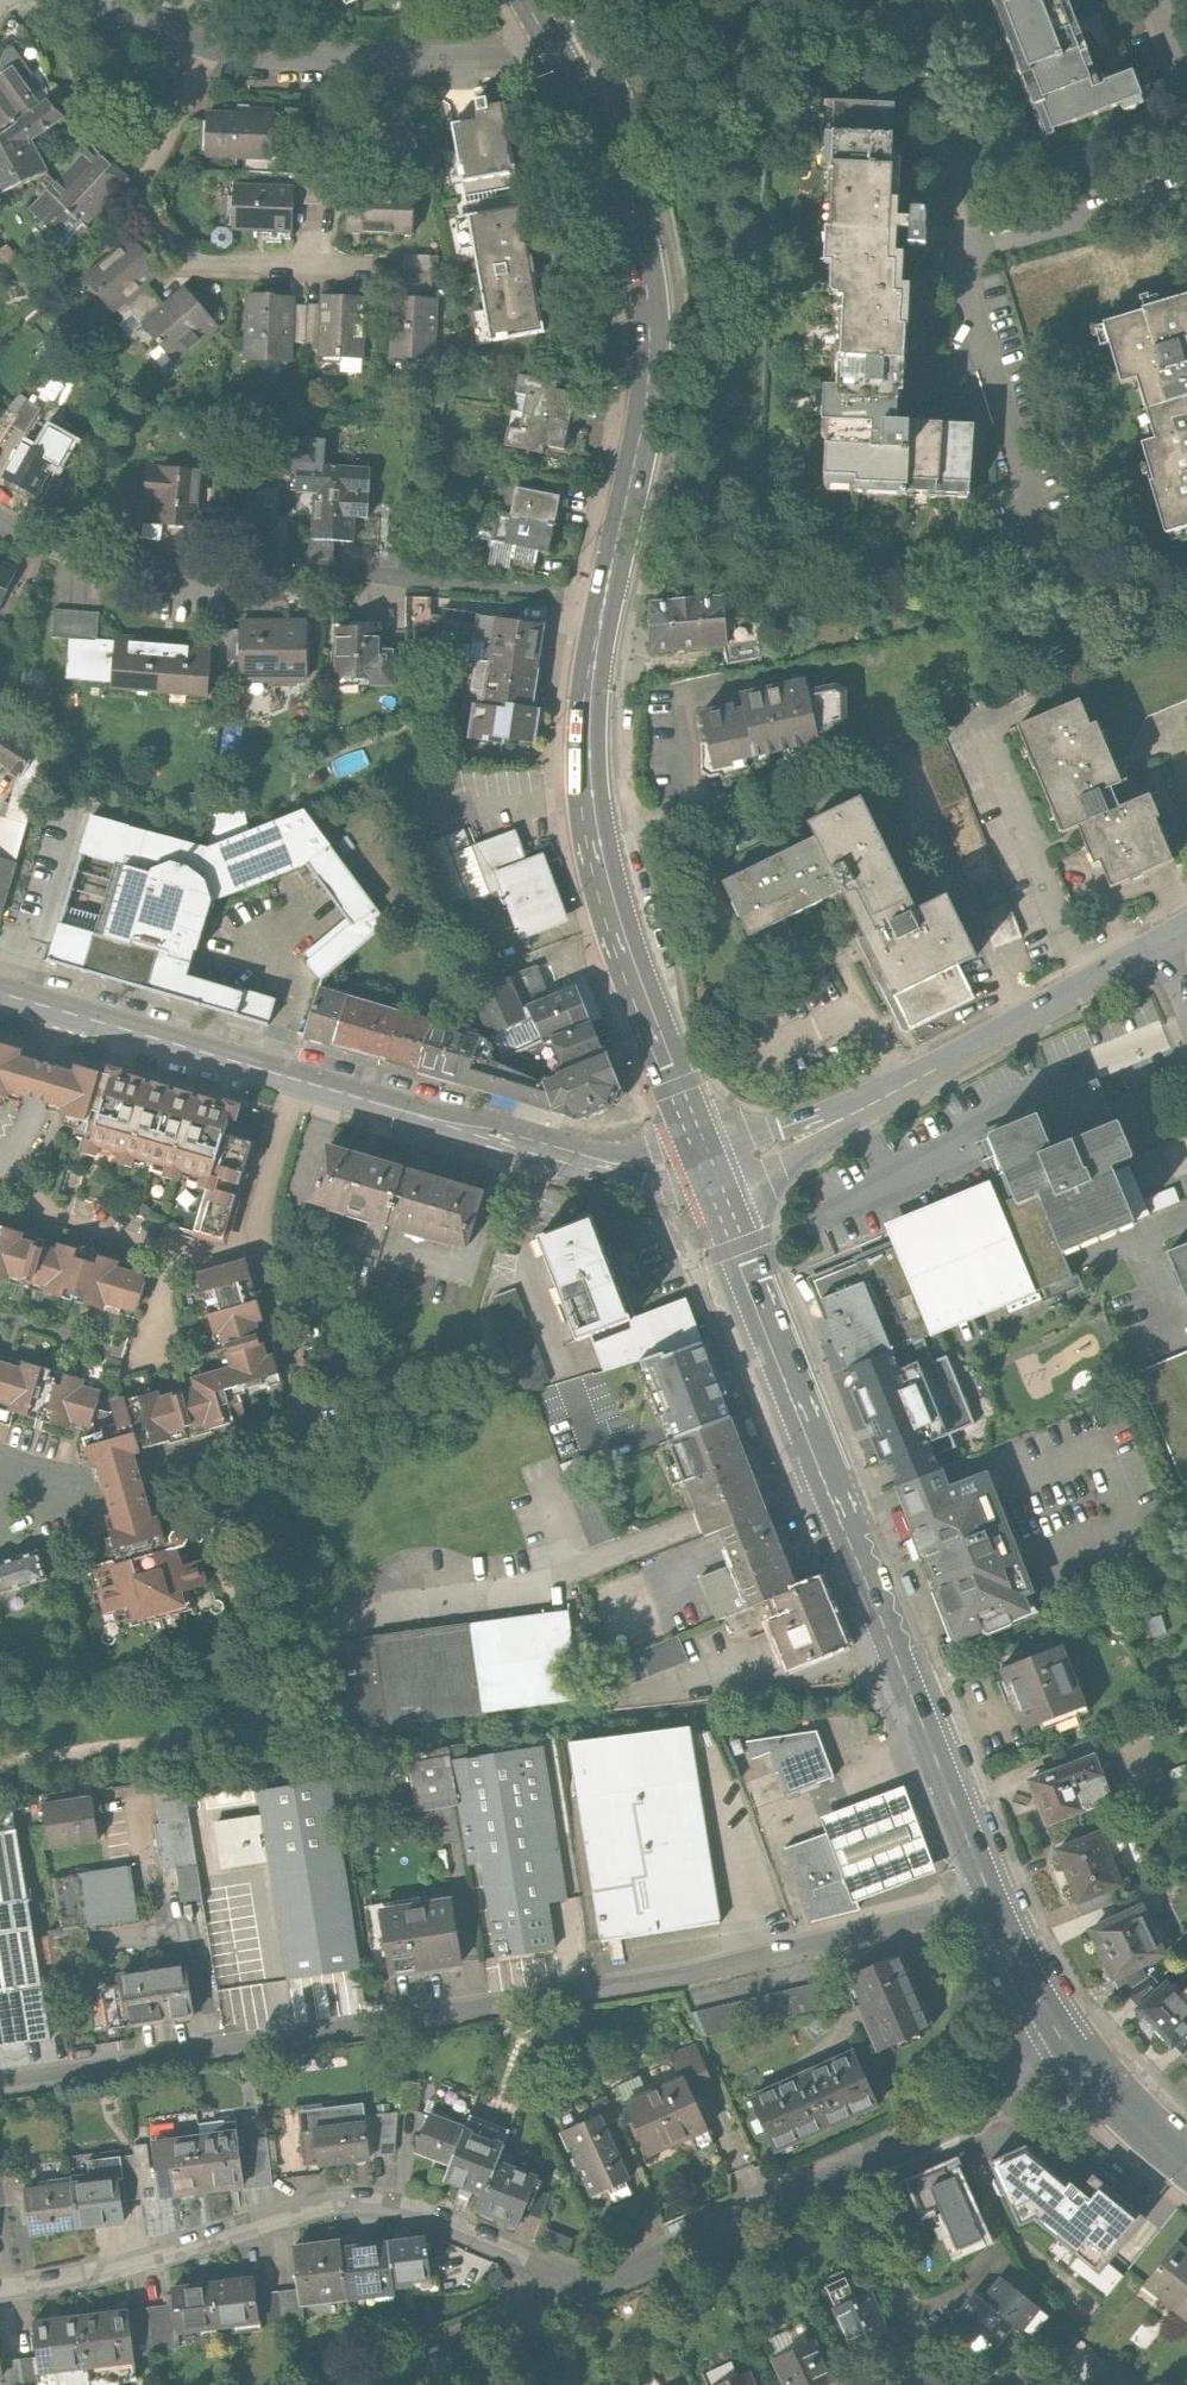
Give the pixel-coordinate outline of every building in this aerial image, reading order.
[(1054,131),(1122,106),(1124,113),(1145,105),(1142,98),(1143,97),(1135,75),(1106,86),(1107,89),(1102,91),(1068,0),(992,0),(1034,112),(1045,141),(1056,137),(1054,131)] [(6,133),(36,111),(27,98),(32,95),(20,80),(30,73),(12,48),(2,56),(0,66),(6,73),(0,78),(0,126),(6,133)] [(479,120),(451,126),(462,184),(516,174),(505,108),(488,110),(487,99),(477,102),(479,120)] [(36,111),(6,133),(0,137),(0,194),(48,174),(30,142),(64,118),(49,102),(36,111)] [(893,108),(824,105),(822,135),(821,168),(828,169),(823,264),(833,265),(831,296),(837,296),(835,351),(833,390),(826,390),(824,422),(829,423),(826,482),(858,484),(857,494),(900,496),(936,497),(936,488),(968,490),(971,428),(906,424),(892,424),(894,392),(901,392),(903,354),(906,298),(899,298),(901,265),(893,265),(894,230),(910,231),(909,247),(925,248),(926,229),(925,212),(912,211),(910,219),(896,218),(898,170),(890,170),(892,136),(893,108)] [(274,118),(211,116),(209,156),(273,158),(274,118)] [(93,147),(32,212),(66,246),(74,238),(77,243),(88,231),(84,227),(126,181),(93,147)] [(291,232),(292,191),(236,189),(234,230),(291,232)] [(347,189),(345,232),(411,234),(413,191),(347,189)] [(522,207),(469,217),(491,343),(544,333),(522,207)] [(160,271),(133,239),(86,278),(113,310),(123,302),(146,283),(160,271)] [(436,282),(437,254),(409,254),(409,281),(436,282)] [(164,305),(146,283),(123,302),(142,324),(164,305)] [(217,325),(186,288),(164,305),(142,324),(173,362),(217,325)] [(292,299),(245,297),(243,360),(290,362),(291,343),(292,305),(292,299)] [(366,299),(324,298),(323,306),(322,351),(321,357),(364,358),(366,299)] [(1102,327),(1108,347),(1120,387),(1136,382),(1146,414),(1186,402),(1186,349),(1185,344),(1186,344),(1186,298),(1142,312),(1142,314),(1102,327)] [(439,301),(393,299),(391,353),(436,355),(439,301)] [(307,306),(292,305),(291,343),(306,344),(307,306)] [(323,306),(307,306),(306,344),(305,351),(322,351),(323,306)] [(525,414),(568,423),(575,394),(556,390),(558,384),(519,376),(515,394),(529,397),(525,414)] [(434,400),(430,421),(441,423),(445,402),(434,400)] [(1146,414),(1155,444),(1142,447),(1154,486),(1149,487),(1165,539),(1186,532),(1186,402),(1146,414)] [(19,418),(13,427),(26,435),(41,410),(28,403),(19,418)] [(0,417),(0,448),(13,427),(19,418),(9,407),(2,414),(0,417)] [(562,451),(568,423),(525,414),(521,432),(512,430),(508,447),(542,454),(543,447),(562,451)] [(322,467),(324,443),(280,441),(279,472),(298,473),(298,466),(322,467)] [(54,462),(21,445),(4,477),(36,495),(54,462)] [(298,473),(297,492),(316,492),(327,493),(328,467),(322,467),(298,466),(298,473)] [(370,470),(328,467),(327,493),(316,492),(314,540),(332,541),(352,542),(353,517),(367,518),(370,470)] [(200,473),(151,468),(148,500),(162,501),(160,524),(196,528),(200,473)] [(539,480),(537,494),(560,499),(562,484),(539,480)] [(498,515),(500,515),(512,517),(518,490),(519,484),(505,482),(498,515)] [(512,517),(554,526),(560,499),(537,494),(518,490),(512,517)] [(244,504),(225,509),(233,539),(251,534),(244,504)] [(549,554),(554,526),(512,517),(500,515),(495,544),(540,552),(549,554)] [(314,540),(298,539),(295,562),(331,566),(332,541),(314,540)] [(540,552),(495,544),(490,566),(508,570),(508,572),(534,577),(540,552)] [(0,565),(0,609),(16,573),(0,565)] [(724,596),(648,601),(649,626),(725,621),(724,596)] [(51,637),(67,638),(97,642),(99,614),(54,609),(51,637)] [(496,620),(477,617),(476,626),(444,621),(442,631),(465,635),(461,656),(477,659),(489,661),(496,620)] [(761,619),(725,621),(726,646),(727,663),(763,654),(761,619)] [(496,620),(489,661),(537,669),(544,628),(496,620)] [(725,621),(649,626),(650,650),(726,646),(725,621)] [(305,625),(242,625),(242,682),(305,683),(305,625)] [(380,626),(338,626),(339,681),(394,679),(394,652),(380,652),(380,626)] [(97,642),(67,638),(66,656),(83,657),(82,675),(110,677),(114,642),(97,642)] [(171,647),(114,642),(110,677),(110,688),(205,698),(210,647),(171,642),(171,647)] [(471,691),(484,693),(489,661),(477,659),(471,691)] [(484,693),(481,709),(504,713),(505,707),(530,712),(537,669),(489,661),(484,693)] [(733,703),(699,711),(713,768),(819,743),(815,730),(845,723),(845,691),(832,685),(807,691),(804,678),(739,694),(742,707),(734,709),(733,703)] [(1077,705),(1017,730),(1061,835),(1077,828),(1087,850),(1092,848),(1109,888),(1169,861),(1151,822),(1157,820),(1147,798),(1119,810),(1111,789),(1120,785),(1101,742),(1096,746),(1077,705)] [(481,709),(476,708),(471,740),(530,743),(535,712),(530,712),(505,707),(504,713),(481,709)] [(938,721),(912,730),(994,947),(1021,936),(938,721)] [(5,729),(0,737),(0,763),(18,776),(21,777),(38,752),(5,729)] [(18,776),(5,819),(26,824),(46,757),(38,752),(21,777),(18,776)] [(812,825),(817,838),(844,890),(867,940),(885,975),(911,1028),(974,997),(958,966),(977,956),(947,896),(917,912),(862,800),(812,825)] [(307,964),(308,966),(309,967),(320,981),(390,924),(304,811),(208,849),(158,835),(130,828),(130,827),(92,816),(75,873),(59,924),(48,963),(238,1018),(247,987),(224,980),(222,988),(184,977),(188,962),(190,963),(193,951),(196,952),(210,902),(305,864),(347,920),(305,954),(309,959),(308,960),(308,961),(307,963),(307,964)] [(16,864),(26,824),(5,819),(0,817),(0,859),(16,864)] [(514,832),(475,846),(450,855),(466,897),(467,897),(469,903),(467,903),(471,913),(482,942),(484,947),(518,935),(548,924),(532,881),(524,861),(514,832)] [(444,837),(415,847),(427,870),(437,878),(448,904),(466,897),(450,855),(444,837)] [(725,883),(750,935),(772,925),(823,900),(844,890),(817,838),(725,883)] [(568,922),(544,854),(524,861),(532,881),(548,924),(518,935),(520,941),(549,929),(568,922)] [(16,864),(0,859),(0,918),(16,864)] [(466,897),(448,904),(454,920),(471,913),(467,903),(469,903),(467,897),(466,897)] [(454,920),(465,949),(482,942),(471,913),(454,920)] [(482,942),(465,949),(474,974),(488,969),(480,949),(484,947),(482,942)] [(548,1000),(534,967),(507,979),(521,1012),(548,1000)] [(471,993),(490,1034),(525,1021),(521,1012),(507,979),(471,993)] [(249,987),(247,987),(238,1018),(267,1026),(275,1000),(248,992),(249,987)] [(490,1034),(503,1061),(515,1055),(543,1042),(591,1023),(577,988),(548,1000),(521,1012),(525,1021),(490,1034)] [(350,999),(318,990),(305,1037),(335,1046),(350,999)] [(401,1014),(350,999),(335,1046),(386,1060),(401,1014)] [(434,1023),(401,1014),(386,1060),(419,1070),(434,1023)] [(486,1038),(434,1023),(419,1070),(553,1111),(545,1085),(521,1075),(491,1062),(493,1052),(486,1038)] [(521,1075),(545,1085),(560,1080),(557,1073),(603,1053),(591,1023),(543,1042),(515,1055),(523,1072),(521,1075)] [(0,1044),(0,1097),(6,1099),(9,1090),(37,1099),(66,1107),(64,1116),(89,1123),(93,1112),(100,1114),(101,1114),(108,1089),(102,1088),(106,1075),(78,1067),(76,1076),(46,1067),(18,1058),(20,1050),(0,1044)] [(560,1080),(545,1085),(553,1111),(577,1118),(610,1104),(613,1104),(614,1104),(620,1092),(618,1091),(617,1089),(603,1053),(557,1073),(560,1080)] [(129,1082),(106,1075),(102,1088),(108,1089),(101,1114),(100,1114),(92,1142),(86,1140),(82,1154),(96,1158),(99,1145),(121,1152),(117,1164),(131,1168),(135,1156),(169,1166),(165,1178),(179,1182),(182,1170),(204,1177),(201,1188),(207,1190),(194,1233),(202,1236),(202,1234),(211,1236),(218,1239),(226,1234),(250,1150),(248,1146),(246,1142),(227,1136),(225,1136),(229,1120),(235,1122),(239,1108),(226,1104),(224,1110),(214,1107),(216,1101),(202,1097),(200,1103),(195,1101),(190,1100),(192,1094),(178,1090),(177,1096),(167,1093),(168,1087),(155,1083),(153,1089),(148,1087),(143,1086),(145,1080),(131,1076),(129,1082)] [(988,1135),(1014,1198),(1015,1198),(1018,1206),(1039,1197),(1060,1248),(1059,1249),(1061,1255),(1063,1254),(1135,1224),(1134,1221),(1149,1216),(1129,1167),(1114,1173),(1112,1168),(1132,1159),(1117,1123),(1115,1123),(1097,1079),(1032,1106),(1036,1115),(988,1135)] [(405,1170),(329,1147),(313,1200),(330,1205),(330,1204),(371,1216),(371,1218),(389,1223),(405,1170)] [(484,1194),(405,1170),(389,1223),(408,1229),(409,1227),(449,1240),(449,1241),(468,1247),(484,1194)] [(891,1240),(894,1247),(999,1204),(990,1182),(885,1225),(891,1240)] [(855,1264),(856,1264),(872,1303),(878,1301),(885,1316),(888,1314),(902,1347),(924,1339),(1003,1306),(1071,1278),(1072,1277),(1063,1254),(1061,1255),(1059,1249),(1060,1248),(1039,1197),(1018,1206),(1015,1198),(1014,1198),(999,1204),(894,1247),(855,1264)] [(591,1217),(538,1237),(539,1239),(543,1238),(549,1256),(546,1257),(557,1287),(561,1286),(574,1321),(571,1322),(578,1341),(591,1336),(631,1320),(591,1217)] [(0,1227),(0,1280),(8,1282),(10,1273),(36,1281),(45,1250),(18,1242),(21,1233),(0,1227)] [(59,1254),(45,1250),(36,1281),(50,1285),(47,1294),(81,1303),(94,1255),(62,1245),(59,1254)] [(1167,1253),(1186,1303),(1186,1245),(1167,1253)] [(117,1261),(94,1255),(81,1303),(102,1310),(105,1301),(123,1307),(124,1304),(139,1308),(146,1282),(132,1278),(132,1275),(114,1270),(117,1261)] [(132,1406),(130,1407),(140,1442),(142,1442),(144,1449),(170,1441),(167,1432),(207,1421),(210,1431),(247,1420),(240,1395),(282,1384),(275,1358),(266,1360),(254,1321),(263,1318),(247,1263),(198,1278),(214,1332),(222,1330),(234,1370),(196,1381),(198,1390),(158,1401),(156,1392),(130,1400),(132,1406)] [(856,1264),(855,1264),(813,1281),(849,1368),(850,1368),(902,1347),(888,1314),(885,1316),(878,1301),(872,1303),(856,1264)] [(1071,1278),(1003,1306),(1007,1316),(1076,1288),(1071,1278)] [(550,1381),(516,1289),(491,1298),(524,1391),(550,1381)] [(685,1300),(631,1320),(591,1336),(604,1372),(639,1361),(664,1353),(665,1356),(701,1342),(702,1342),(685,1300)] [(934,1456),(956,1448),(951,1435),(975,1425),(946,1356),(933,1361),(924,1339),(902,1347),(850,1368),(849,1368),(857,1388),(850,1391),(865,1428),(872,1425),(876,1434),(869,1437),(880,1464),(887,1461),(897,1486),(899,1486),(938,1470),(940,1470),(934,1456)] [(675,1438),(730,1418),(727,1409),(722,1396),(727,1394),(723,1383),(718,1385),(701,1342),(665,1356),(664,1353),(639,1361),(644,1372),(648,1370),(666,1415),(661,1417),(664,1426),(669,1424),(672,1430),(675,1438)] [(1136,1372),(1186,1495),(1186,1352),(1136,1372)] [(428,1356),(419,1354),(416,1363),(425,1366),(428,1356)] [(15,1403),(13,1412),(34,1418),(47,1369),(27,1364),(25,1372),(0,1365),(0,1399),(15,1403)] [(83,1380),(47,1369),(34,1418),(67,1428),(71,1416),(92,1422),(96,1409),(99,1397),(79,1391),(83,1380)] [(140,1442),(130,1407),(128,1408),(125,1401),(112,1405),(114,1411),(109,1413),(96,1409),(92,1422),(95,1435),(83,1439),(91,1464),(100,1462),(106,1482),(110,1495),(141,1487),(137,1474),(131,1453),(140,1450),(138,1443),(140,1442)] [(675,1438),(668,1441),(700,1524),(704,1536),(723,1529),(766,1512),(762,1501),(730,1418),(675,1438)] [(590,1470),(564,1479),(590,1549),(616,1539),(590,1470)] [(938,1470),(899,1486),(903,1496),(907,1506),(919,1537),(927,1558),(937,1563),(940,1562),(945,1575),(942,1575),(937,1586),(957,1637),(1034,1607),(984,1476),(945,1491),(942,1481),(938,1470)] [(131,1628),(193,1610),(187,1591),(206,1586),(199,1561),(180,1566),(176,1550),(186,1547),(189,1541),(189,1539),(187,1534),(181,1530),(174,1533),(170,1539),(171,1542),(167,1544),(160,1520),(151,1522),(141,1487),(110,1495),(120,1531),(111,1534),(119,1564),(113,1566),(119,1585),(101,1590),(107,1614),(126,1609),(131,1628)] [(770,1520),(766,1512),(723,1529),(726,1537),(735,1562),(752,1606),(796,1589),(770,1520)] [(27,1555),(0,1563),(0,1594),(47,1580),(38,1552),(27,1555)] [(735,1562),(700,1576),(717,1620),(726,1616),(752,1606),(735,1562)] [(816,1581),(796,1589),(752,1606),(726,1616),(734,1636),(772,1621),(790,1668),(843,1647),(816,1581)] [(568,1610),(322,1645),(368,1728),(580,1699),(568,1610)] [(1161,1615),(1146,1620),(1151,1638),(1167,1633),(1161,1615)] [(689,1660),(679,1634),(599,1665),(607,1693),(689,1660)] [(1063,1645),(1000,1669),(1023,1731),(1040,1724),(1042,1731),(1089,1713),(1063,1645)] [(689,1729),(571,1744),(602,1942),(622,1939),(719,1924),(692,1752),(689,1729)] [(818,1731),(747,1742),(754,1760),(771,1753),(783,1783),(788,1795),(835,1777),(831,1767),(818,1731)] [(566,1902),(545,1748),(451,1761),(458,1806),(460,1806),(469,1866),(483,1864),(497,1959),(555,1950),(548,1904),(566,1902)] [(1035,1780),(1030,1781),(1047,1824),(1083,1809),(1110,1799),(1094,1756),(1048,1774),(1046,1768),(1032,1773),(1035,1780)] [(416,1813),(458,1806),(451,1761),(450,1758),(408,1765),(409,1770),(412,1788),(416,1813)] [(1167,1769),(1175,1789),(1186,1784),(1186,1761),(1167,1769)] [(409,1770),(331,1785),(334,1803),(412,1788),(409,1770)] [(184,1785),(184,1779),(157,1783),(163,1824),(156,1825),(163,1870),(171,1869),(176,1901),(202,1897),(184,1785)] [(330,1781),(260,1792),(264,1816),(271,1863),(290,1980),(360,1968),(334,1803),(331,1785),(330,1781)] [(884,1794),(821,1818),(852,1903),(914,1879),(936,1871),(904,1787),(884,1794)] [(92,1797),(42,1806),(49,1848),(99,1840),(92,1797)] [(1110,1799),(1083,1809),(1089,1823),(1116,1813),(1110,1799)] [(375,1824),(365,1807),(351,1815),(361,1832),(375,1824)] [(14,1830),(12,1810),(0,1812),(0,1832),(14,1830)] [(271,1863),(264,1816),(219,1823),(222,1847),(219,1847),(222,1871),(271,1863)] [(1117,1826),(1099,1833),(1111,1861),(1115,1859),(1125,1846),(1117,1826)] [(0,1832),(0,2047),(2,2047),(3,2051),(9,2053),(15,2054),(21,2051),(27,2047),(27,2043),(50,2039),(16,1830),(14,1830),(0,1832)] [(812,1922),(857,1911),(852,1899),(854,1895),(852,1888),(848,1887),(828,1833),(784,1849),(812,1922)] [(1099,1833),(1057,1851),(1078,1902),(1111,1889),(1120,1885),(1111,1861),(1099,1833)] [(131,1867),(53,1879),(61,1929),(61,1932),(87,1928),(139,1920),(131,1867)] [(1116,1902),(1111,1889),(1078,1902),(1076,1902),(1081,1916),(1116,1902)] [(451,1902),(366,1915),(376,1978),(460,1965),(451,1902)] [(1141,1907),(1091,1930),(1113,1978),(1140,1965),(1163,1954),(1150,1926),(1141,1907)] [(1165,1919),(1150,1926),(1163,1954),(1165,1953),(1168,1951),(1170,1948),(1172,1945),(1173,1941),(1173,1937),(1172,1934),(1165,1919)] [(92,1958),(87,1928),(61,1932),(61,1929),(47,1931),(52,1965),(92,1958)] [(879,2051),(930,2030),(898,1955),(848,1977),(856,1996),(879,2051)] [(188,1965),(120,1975),(128,2026),(196,2016),(188,1965)] [(1140,1965),(1113,1978),(1113,1979),(1120,1995),(1125,1993),(1146,1979),(1140,1965)] [(1146,1979),(1125,1993),(1139,2008),(1162,1987),(1151,1975),(1146,1979)] [(1162,1987),(1139,2008),(1137,2009),(1171,2046),(1173,2045),(1183,2055),(1186,2052),(1186,1988),(1184,1991),(1173,1980),(1168,1985),(1167,1983),(1162,1987)] [(824,1983),(692,2014),(703,2038),(830,2007),(824,1983)] [(670,2055),(681,2080),(685,2079),(693,2096),(713,2087),(694,2044),(670,2055)] [(751,2100),(774,2152),(878,2105),(854,2053),(827,2066),(751,2100)] [(632,2099),(650,2094),(645,2077),(627,2083),(632,2099)] [(681,2080),(625,2105),(648,2155),(690,2136),(698,2153),(715,2145),(693,2096),(685,2079),(681,2080)] [(591,2103),(597,2116),(599,2115),(604,2129),(617,2123),(606,2097),(591,2103)] [(333,2103),(297,2108),(305,2167),(392,2155),(398,2112),(365,2116),(364,2104),(334,2108),(333,2103)] [(451,2117),(431,2109),(422,2135),(417,2135),(416,2151),(450,2164),(451,2164),(464,2128),(449,2123),(451,2117)] [(470,2115),(464,2128),(451,2164),(450,2164),(444,2180),(484,2196),(478,2211),(479,2211),(497,2162),(498,2163),(505,2145),(504,2144),(510,2130),(470,2115)] [(597,2116),(561,2132),(591,2197),(608,2190),(614,2203),(631,2195),(625,2182),(628,2181),(619,2160),(606,2132),(604,2129),(599,2115),(597,2116)] [(228,2134),(200,2138),(206,2190),(244,2185),(241,2157),(237,2122),(226,2123),(228,2134)] [(159,2196),(206,2190),(200,2138),(176,2141),(175,2135),(151,2138),(159,2196)] [(253,2156),(241,2157),(244,2185),(245,2190),(273,2187),(267,2138),(251,2140),(253,2156)] [(1026,2145),(989,2162),(1019,2227),(1033,2220),(1099,2274),(1117,2252),(1145,2218),(1093,2175),(1080,2190),(1026,2145)] [(89,2175),(70,2178),(76,2227),(124,2222),(121,2201),(126,2201),(120,2157),(87,2161),(89,2175)] [(498,2163),(497,2162),(479,2211),(518,2226),(525,2208),(529,2209),(530,2209),(537,2191),(541,2180),(498,2163)] [(955,2255),(987,2241),(988,2241),(972,2206),(970,2201),(964,2186),(955,2190),(952,2183),(948,2175),(944,2167),(909,2183),(923,2214),(935,2209),(955,2255)] [(39,2189),(24,2191),(30,2237),(54,2234),(54,2230),(76,2227),(70,2178),(38,2181),(39,2189)] [(529,2209),(527,2215),(540,2220),(549,2196),(537,2191),(530,2209),(529,2209)] [(985,2200),(972,2206),(988,2241),(987,2241),(989,2245),(1002,2239),(985,2200)] [(547,2229),(542,2242),(568,2253),(573,2240),(547,2229)] [(424,2280),(419,2237),(401,2239),(383,2242),(389,2290),(404,2288),(403,2283),(424,2280)] [(297,2305),(341,2299),(335,2247),(334,2241),(287,2247),(293,2296),(294,2305),(297,2305)] [(389,2290),(383,2242),(335,2247),(341,2299),(389,2294),(389,2290)] [(1143,2286),(1186,2321),(1186,2253),(1176,2244),(1143,2286)] [(1014,2270),(1005,2281),(1027,2298),(1036,2287),(1014,2270)] [(251,2301),(248,2277),(204,2282),(210,2330),(254,2324),(251,2301)] [(824,2286),(834,2309),(853,2301),(843,2278),(824,2286)] [(1002,2278),(984,2300),(1013,2323),(1021,2330),(1039,2308),(1027,2298),(1005,2281),(1002,2278)] [(173,2334),(210,2330),(204,2282),(161,2287),(164,2313),(166,2335),(167,2343),(174,2342),(173,2334)] [(834,2309),(832,2310),(848,2349),(886,2333),(869,2294),(853,2301),(834,2309)] [(976,2294),(958,2316),(995,2345),(1013,2323),(984,2300),(976,2294)] [(293,2296),(251,2301),(254,2324),(255,2333),(300,2327),(297,2305),(294,2305),(293,2296)] [(166,2335),(164,2313),(134,2317),(137,2346),(149,2345),(167,2343),(166,2335)] [(149,2345),(137,2346),(134,2317),(134,2315),(85,2321),(91,2370),(151,2363),(149,2345)] [(958,2316),(949,2327),(980,2352),(995,2345),(958,2316)] [(38,2377),(91,2370),(85,2321),(32,2327),(36,2363),(38,2377)] [(772,2361),(782,2384),(829,2384),(831,2384),(813,2343),(772,2361)] [(17,2366),(20,2384),(39,2384),(38,2377),(36,2363),(17,2366)] [(3,2367),(4,2379),(5,2384),(20,2384),(17,2366),(3,2367)] [(748,2370),(713,2384),(755,2384),(748,2370)]
